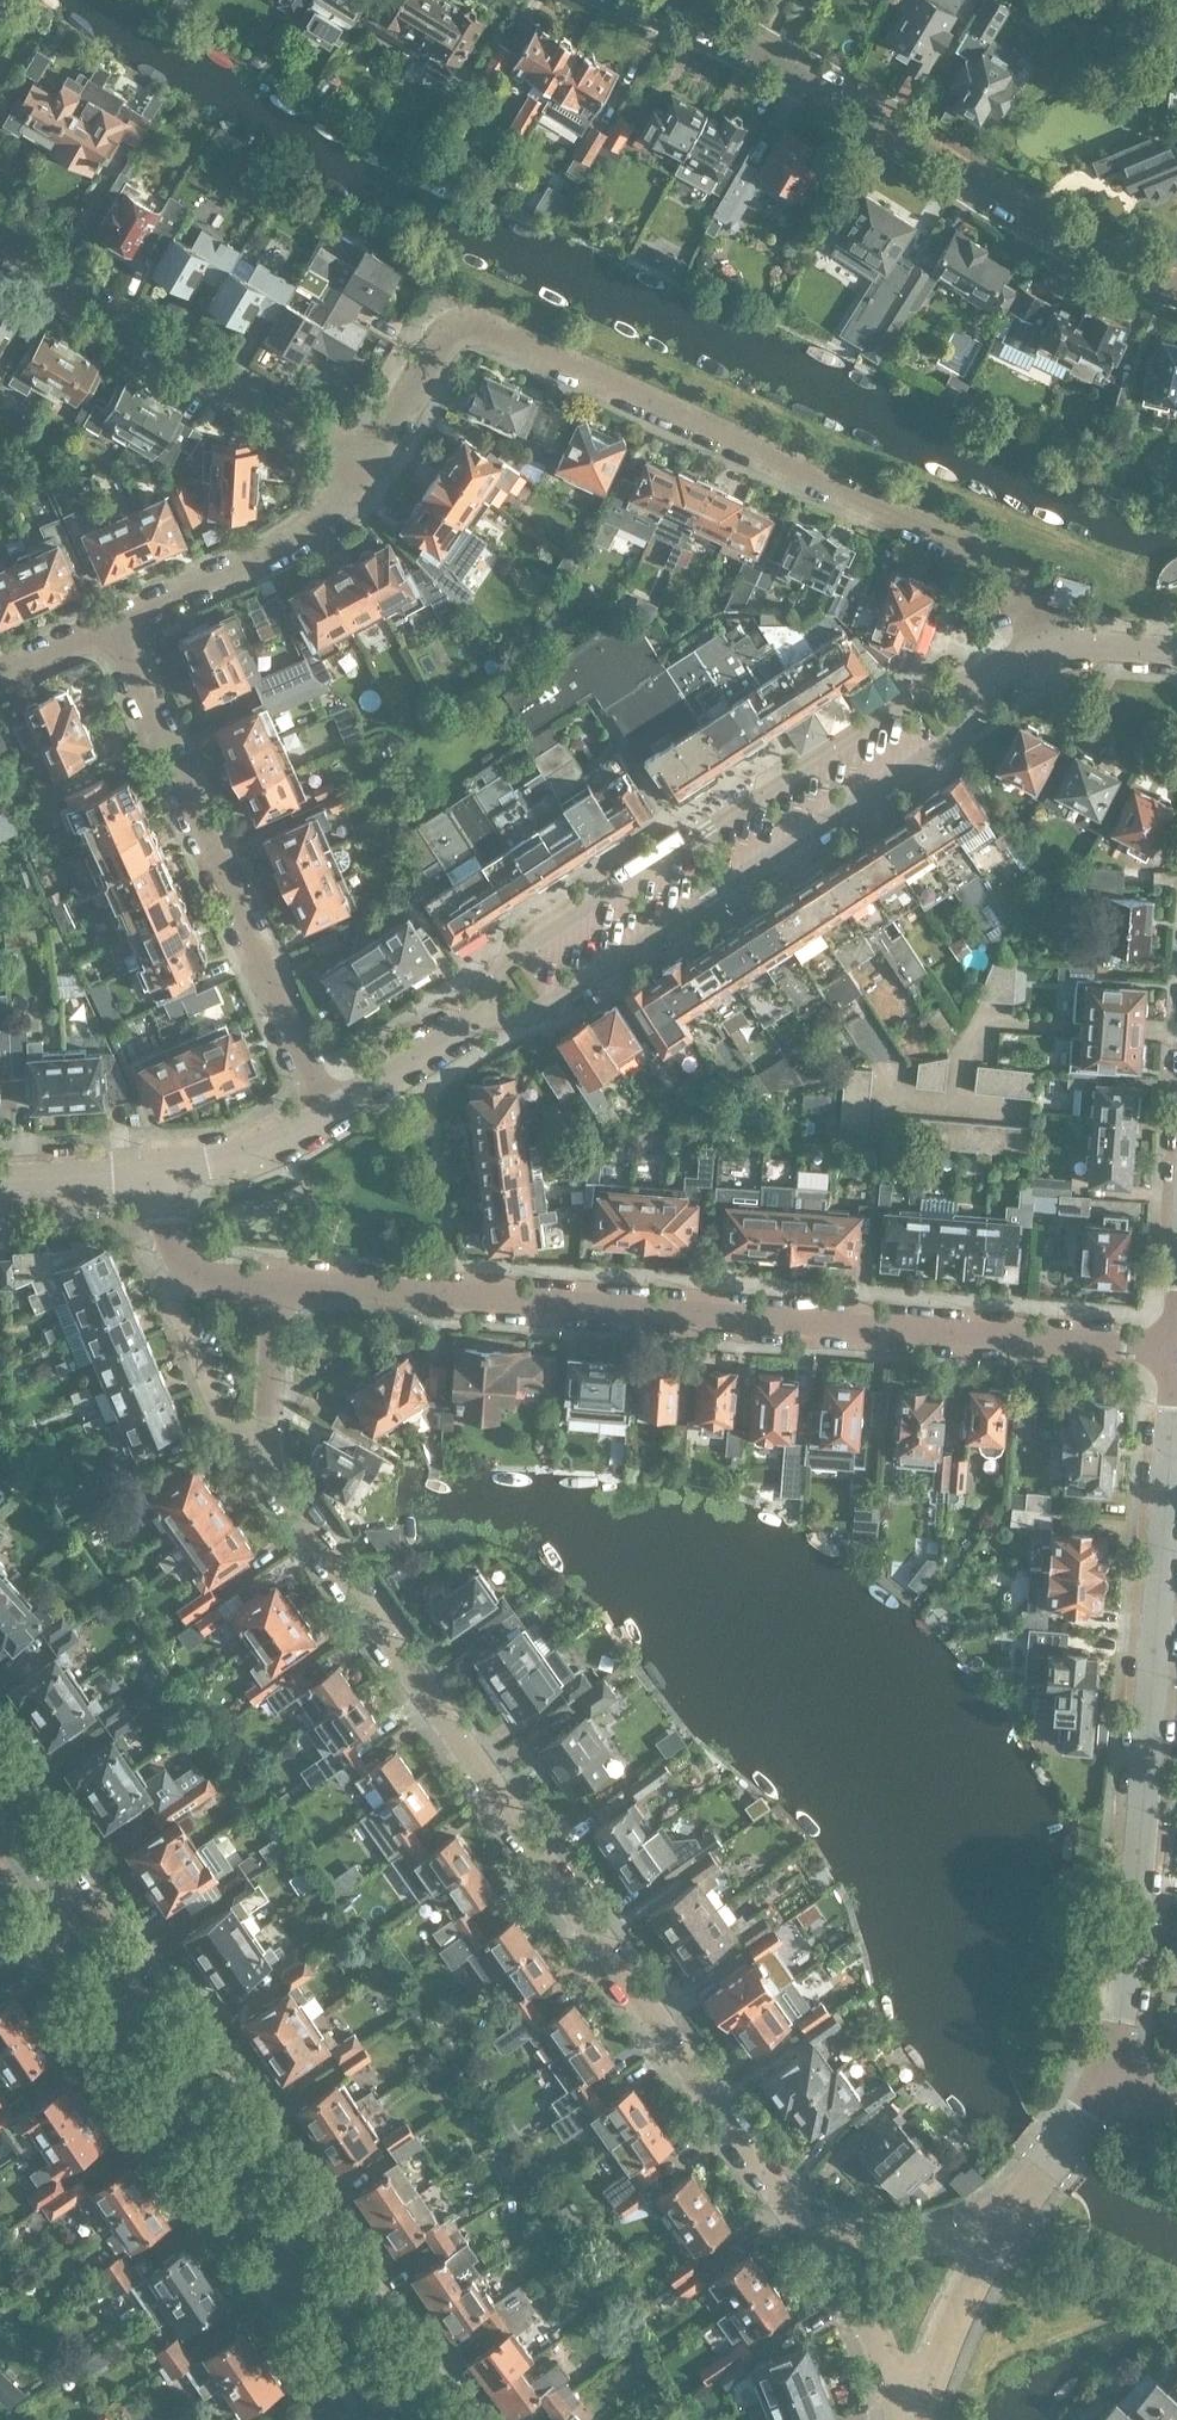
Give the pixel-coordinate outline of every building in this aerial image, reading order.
[(163,7),(177,15),(186,0),(167,0),(163,7)] [(277,2),(294,12),(301,0),(278,0),(277,2)] [(310,5),(309,4),(300,20),(308,24),(307,27),(331,42),(333,40),(341,44),(350,29),(350,28),(351,20),(354,22),(368,0),(316,0),(310,5)] [(360,20),(411,51),(412,50),(417,41),(441,2),(438,0),(388,0),(388,1),(387,0),(372,0),(360,20)] [(474,36),(483,22),(477,19),(478,18),(477,17),(478,11),(473,8),(467,11),(466,11),(465,11),(447,0),(442,0),(441,2),(417,41),(412,50),(427,60),(422,68),(445,83),(452,72),(458,62),(461,57),(472,63),(472,62),(485,41),(484,40),(483,41),(474,36)] [(890,40),(916,56),(908,69),(922,77),(940,48),(941,49),(952,32),(947,28),(954,16),(956,17),(958,15),(953,12),(961,0),(906,0),(893,22),(899,25),(890,40)] [(951,87),(961,94),(955,104),(980,119),(987,107),(999,115),(1016,86),(1005,79),(1014,64),(1019,55),(991,39),(1009,10),(993,0),(988,0),(958,51),(968,57),(951,87)] [(552,92),(577,50),(570,46),(571,45),(570,45),(568,38),(561,40),(561,39),(560,40),(538,26),(520,56),(499,42),(479,75),(476,80),(492,90),(503,71),(509,74),(513,68),(534,81),(528,92),(530,94),(545,103),(541,109),(542,109),(552,92)] [(38,49),(25,71),(38,79),(51,57),(38,49)] [(394,64),(400,68),(409,54),(403,50),(394,64)] [(577,50),(552,92),(542,109),(582,133),(592,116),(618,74),(595,61),(595,60),(594,59),(593,53),(586,54),(585,54),(585,55),(577,50)] [(445,83),(443,86),(464,99),(476,80),(479,75),(458,62),(452,72),(445,83)] [(79,91),(48,144),(47,146),(91,171),(96,162),(99,164),(104,156),(101,154),(112,136),(117,138),(120,133),(137,144),(152,118),(150,117),(160,101),(149,95),(139,111),(121,100),(117,107),(116,107),(114,111),(93,98),(109,71),(97,64),(80,91),(79,91)] [(269,66),(264,73),(275,81),(276,81),(280,73),(279,68),(274,65),(269,66)] [(18,131),(20,128),(48,144),(79,91),(88,74),(80,70),(71,85),(64,81),(56,94),(33,81),(23,98),(19,96),(4,123),(18,131)] [(530,94),(516,116),(506,131),(522,141),(531,127),(542,109),(541,109),(545,103),(530,94)] [(655,105),(640,132),(633,143),(641,147),(648,137),(683,156),(707,114),(673,96),(665,110),(655,105)] [(707,114),(683,156),(675,171),(712,190),(747,125),(743,123),(743,122),(742,122),(743,116),(737,113),(732,116),(732,115),(731,116),(726,113),(721,121),(707,114)] [(608,134),(604,142),(619,151),(621,148),(635,125),(619,116),(608,134)] [(590,123),(575,149),(571,155),(589,166),(598,152),(604,142),(608,134),(590,123)] [(773,140),(763,157),(750,150),(738,171),(714,213),(724,219),(722,222),(724,227),(729,231),(735,230),(738,224),(737,219),(754,191),(756,193),(762,192),(764,189),(786,202),(792,200),(794,195),(802,200),(811,185),(807,183),(822,156),(823,156),(825,152),(821,150),(790,132),(790,131),(787,130),(785,133),(779,144),(773,140)] [(1176,149),(1173,144),(1156,152),(1149,137),(1095,159),(1093,160),(1094,161),(1100,177),(1123,167),(1131,186),(1145,180),(1152,198),(1172,190),(1174,193),(1176,192),(1176,148),(1176,149)] [(604,142),(598,152),(617,162),(624,151),(621,148),(619,151),(604,142)] [(128,160),(111,187),(119,192),(100,223),(105,226),(100,234),(133,254),(137,247),(158,259),(174,232),(189,207),(171,197),(173,193),(170,191),(160,210),(137,197),(142,190),(127,181),(136,165),(128,160)] [(275,196),(263,189),(258,198),(270,205),(275,196)] [(913,225),(866,195),(838,238),(840,239),(833,252),(875,279),(878,273),(884,277),(872,296),(870,295),(868,299),(869,300),(857,320),(851,316),(841,332),(862,346),(909,272),(891,260),(913,225)] [(574,207),(575,213),(576,216),(592,209),(588,201),(574,207)] [(719,220),(714,217),(713,219),(709,227),(713,230),(719,220)] [(158,259),(157,261),(152,271),(189,293),(200,275),(219,286),(231,266),(242,247),(203,224),(192,242),(174,232),(158,259)] [(862,346),(881,357),(910,309),(914,309),(918,307),(941,272),(968,289),(965,294),(986,308),(987,306),(1004,317),(1009,308),(1011,309),(1020,292),(1001,280),(1007,271),(982,255),(987,248),(958,229),(935,267),(918,257),(909,272),(862,346)] [(338,252),(314,292),(354,316),(364,297),(381,306),(403,268),(366,246),(356,263),(338,252)] [(658,250),(651,266),(654,267),(679,278),(686,262),(658,250)] [(713,256),(708,250),(700,250),(695,256),(695,263),(700,268),(708,268),(713,263),(713,256)] [(231,266),(219,286),(208,305),(244,326),(255,308),(274,319),(287,299),(298,280),(259,258),(249,276),(231,266)] [(1081,314),(1059,303),(1057,306),(1023,287),(1020,292),(1011,309),(1015,312),(1002,339),(1036,355),(1038,351),(1073,368),(1100,312),(1085,305),(1081,314)] [(287,299),(274,319),(264,337),(302,360),(312,341),(348,362),(369,327),(353,317),(354,316),(314,292),(304,309),(287,299)] [(18,321),(0,310),(0,350),(18,321)] [(1114,315),(1105,311),(1101,313),(1100,312),(1072,370),(1091,380),(1091,379),(1111,388),(1114,381),(1116,374),(1108,371),(1115,357),(1117,358),(1125,341),(1120,338),(1126,325),(1115,319),(1114,315)] [(36,335),(8,381),(26,392),(30,384),(44,393),(72,346),(45,330),(41,338),(36,335)] [(1151,404),(1169,408),(1170,402),(1176,403),(1176,343),(1158,338),(1154,354),(1150,354),(1143,381),(1146,382),(1141,402),(1151,404)] [(72,346),(44,393),(58,401),(63,393),(76,401),(80,393),(86,396),(100,372),(94,369),(99,362),(72,346)] [(961,398),(969,382),(951,372),(943,388),(961,398)] [(486,373),(469,408),(525,434),(542,400),(486,373)] [(90,410),(83,422),(99,432),(106,419),(116,425),(112,432),(126,441),(154,394),(127,378),(122,385),(117,382),(103,406),(96,402),(91,411),(90,410)] [(1114,381),(1111,388),(1103,414),(1119,418),(1123,407),(1128,385),(1114,381)] [(154,394),(126,441),(140,449),(144,442),(173,459),(175,457),(179,451),(177,450),(190,429),(181,424),(183,421),(177,417),(181,410),(154,394)] [(75,418),(83,422),(90,410),(83,406),(75,418)] [(604,489),(626,441),(578,419),(556,467),(604,489)] [(175,457),(188,465),(202,441),(189,433),(179,451),(175,457)] [(549,446),(533,438),(526,452),(543,460),(549,446)] [(463,441),(444,468),(490,501),(503,483),(508,486),(519,471),(536,482),(546,465),(528,453),(518,469),(491,450),(489,453),(475,443),(472,447),(463,441)] [(203,463),(203,478),(257,481),(259,451),(250,450),(250,444),(222,442),(221,449),(212,448),(212,463),(203,463)] [(609,550),(629,506),(658,519),(659,517),(678,474),(646,459),(638,476),(636,474),(630,486),(620,481),(592,542),(609,550)] [(424,494),(426,496),(471,528),(490,501),(444,468),(443,467),(424,494)] [(678,474),(659,517),(690,531),(711,485),(679,471),(678,474)] [(161,497),(138,507),(158,553),(160,552),(166,555),(171,553),(172,547),(185,541),(166,497),(171,494),(169,490),(163,476),(153,480),(161,497)] [(257,481),(203,478),(202,495),(210,495),(209,511),(218,511),(218,517),(246,519),(247,512),(255,513),(257,481)] [(185,483),(169,490),(171,494),(172,494),(186,525),(201,519),(185,483)] [(711,485),(690,531),(721,545),(741,503),(742,500),(711,485)] [(471,528),(426,496),(407,523),(417,529),(414,534),(427,543),(416,558),(442,585),(442,584),(462,606),(474,591),(453,567),(465,548),(460,545),(471,528)] [(741,503),(721,545),(720,548),(744,559),(738,575),(740,576),(724,610),(743,609),(755,583),(762,567),(751,562),(758,546),(761,548),(767,535),(764,533),(771,517),(741,503)] [(107,510),(88,519),(83,505),(63,514),(85,564),(96,559),(104,577),(117,571),(122,574),(127,572),(128,566),(131,565),(109,515),(107,510)] [(121,510),(109,515),(131,565),(133,564),(139,567),(144,565),(145,559),(158,553),(138,507),(127,512),(121,510)] [(27,546),(29,551),(51,601),(52,600),(58,603),(63,600),(64,595),(78,589),(70,571),(81,566),(60,516),(40,525),(46,538),(27,546)] [(762,567),(755,583),(769,589),(777,572),(788,577),(802,583),(808,573),(807,573),(825,535),(794,521),(788,535),(792,538),(781,563),(767,556),(762,567)] [(825,535),(807,573),(808,573),(824,581),(833,585),(828,597),(820,612),(832,613),(836,613),(847,588),(854,574),(840,569),(844,561),(848,563),(855,549),(825,535)] [(672,541),(662,565),(673,569),(675,564),(683,546),(672,541)] [(356,558),(358,561),(385,613),(403,604),(406,611),(432,597),(443,617),(462,606),(442,584),(442,585),(430,591),(424,579),(416,583),(409,571),(406,572),(396,554),(394,555),(388,544),(378,550),(377,548),(372,550),(371,548),(363,549),(357,555),(358,557),(356,558)] [(675,564),(684,568),(685,566),(686,566),(693,550),(683,546),(675,564)] [(16,561),(3,566),(24,612),(36,607),(42,610),(46,608),(48,602),(51,601),(29,551),(18,555),(16,561)] [(24,612),(3,566),(0,559),(0,623),(24,612)] [(339,571),(325,578),(353,630),(385,613),(358,561),(353,564),(352,562),(344,563),(338,569),(339,571)] [(895,569),(883,601),(927,618),(927,616),(924,615),(935,583),(895,569)] [(854,574),(847,588),(863,594),(869,578),(855,573),(855,575),(854,574)] [(308,625),(305,626),(312,639),(300,646),(306,659),(311,670),(313,674),(322,680),(332,676),(325,663),(321,656),(341,645),(337,639),(353,630),(325,578),(324,575),(321,577),(320,575),(311,576),(306,583),(307,585),(303,586),(305,589),(294,595),(300,605),(297,606),(308,625)] [(1086,584),(1058,576),(1051,597),(1080,606),(1086,584)] [(927,618),(883,601),(863,594),(847,588),(836,613),(856,634),(859,638),(862,634),(902,650),(903,644),(915,648),(927,618)] [(261,602),(270,621),(275,633),(291,626),(278,595),(261,602)] [(760,612),(760,623),(758,623),(769,639),(815,708),(824,702),(824,697),(839,687),(799,625),(798,626),(789,613),(760,612)] [(818,613),(799,625),(839,687),(842,686),(844,690),(851,691),(873,677),(864,663),(866,662),(860,653),(868,648),(859,638),(856,634),(848,638),(842,629),(832,635),(818,613)] [(193,669),(248,645),(234,614),(198,630),(197,627),(189,630),(191,634),(180,638),(186,654),(185,657),(185,662),(189,665),(192,667),(193,669)] [(270,621),(257,626),(263,639),(275,633),(270,621)] [(667,665),(642,626),(599,629),(504,690),(529,728),(592,688),(612,720),(616,718),(642,759),(645,756),(660,779),(657,781),(667,798),(675,799),(712,774),(712,770),(727,760),(667,665)] [(721,629),(694,647),(757,745),(768,738),(768,733),(784,723),(731,642),(731,643),(721,629)] [(747,631),(731,642),(784,723),(798,714),(804,715),(815,708),(769,639),(758,646),(747,631)] [(859,638),(888,668),(897,663),(901,657),(902,650),(862,634),(859,638)] [(248,645),(193,669),(192,669),(206,700),(247,682),(247,683),(261,677),(248,646),(248,645)] [(694,647),(667,665),(727,760),(743,750),(748,751),(757,745),(694,647)] [(281,680),(284,687),(302,679),(313,674),(311,670),(306,659),(278,671),(281,680)] [(302,679),(284,687),(290,701),(308,693),(302,679)] [(23,746),(41,738),(81,720),(70,693),(63,696),(60,690),(27,705),(32,717),(14,726),(23,746)] [(219,730),(230,757),(279,735),(267,706),(219,727),(219,730)] [(81,720),(41,738),(55,770),(89,755),(86,749),(93,746),(81,720)] [(0,725),(0,749),(3,755),(16,749),(4,723),(0,725)] [(523,741),(537,761),(542,769),(542,770),(566,807),(594,851),(622,833),(594,789),(584,772),(552,723),(523,741)] [(1036,788),(1032,795),(1039,799),(1050,779),(1042,774),(1044,771),(1046,772),(1053,759),(1051,758),(1057,746),(1039,737),(1040,735),(1020,724),(998,768),(1036,788)] [(279,735),(230,757),(245,789),(294,768),(279,735)] [(616,752),(584,772),(594,789),(622,833),(650,815),(651,807),(641,792),(638,794),(623,771),(627,769),(616,752)] [(1050,779),(1039,799),(1063,813),(1071,800),(1083,806),(1076,820),(1099,832),(1105,820),(1109,811),(1101,807),(1117,776),(1075,754),(1061,782),(1051,776),(1050,779)] [(468,778),(474,788),(475,788),(486,806),(490,811),(538,887),(566,869),(538,825),(515,787),(514,788),(495,759),(468,778)] [(294,768),(245,789),(256,815),(259,817),(306,796),(294,768)] [(542,770),(515,787),(538,825),(566,869),(594,851),(566,807),(542,770)] [(960,775),(932,793),(1013,916),(1031,873),(1036,875),(1039,868),(1034,866),(995,805),(972,771),(962,778),(960,775)] [(63,807),(66,812),(72,826),(79,823),(137,798),(128,779),(108,787),(103,775),(77,787),(74,780),(45,792),(49,800),(58,797),(63,807)] [(318,799),(336,790),(332,779),(313,788),(318,799)] [(474,788),(446,806),(511,905),(538,887),(490,811),(486,806),(475,788),(474,788)] [(1105,820),(1114,826),(1113,829),(1132,839),(1127,847),(1145,857),(1172,805),(1153,795),(1152,797),(1135,788),(1129,799),(1126,797),(1120,809),(1122,810),(1120,813),(1111,809),(1109,811),(1105,820)] [(332,812),(355,802),(350,789),(327,799),(332,812)] [(904,811),(907,817),(953,888),(996,951),(1013,916),(932,793),(904,811)] [(137,798),(79,823),(85,835),(89,834),(96,850),(149,826),(137,798)] [(418,825),(439,857),(479,920),(495,910),(501,912),(511,905),(446,806),(418,825)] [(265,837),(279,867),(331,845),(323,828),(331,825),(323,807),(306,815),(307,819),(265,837)] [(16,830),(7,810),(0,812),(0,837),(16,830)] [(907,817),(880,835),(921,899),(919,900),(924,907),(953,888),(907,817)] [(479,920),(439,857),(417,824),(411,828),(409,864),(415,867),(427,860),(429,863),(410,875),(442,923),(439,925),(454,949),(485,929),(479,920)] [(149,826),(96,850),(86,855),(99,883),(105,881),(104,880),(162,855),(149,826)] [(880,835),(851,854),(893,917),(919,900),(921,899),(880,835)] [(331,845),(279,867),(277,868),(290,898),(292,897),(344,874),(341,869),(344,868),(349,863),(350,857),(348,852),(342,849),(335,849),(333,850),(331,845)] [(851,854),(823,872),(875,951),(881,947),(906,984),(927,970),(901,931),(891,937),(883,924),(893,917),(851,854)] [(104,880),(105,881),(116,906),(174,881),(162,855),(104,880)] [(1074,881),(1082,882),(1123,883),(1124,868),(1092,867),(1082,866),(1074,881)] [(1148,879),(1149,867),(1126,866),(1125,878),(1148,879)] [(45,891),(56,886),(50,872),(38,877),(45,891)] [(875,951),(823,872),(797,889),(848,969),(875,951)] [(344,874),(292,897),(305,928),(357,905),(344,874)] [(174,881),(116,906),(122,919),(126,917),(133,933),(186,910),(174,881)] [(1123,883),(1082,882),(1081,899),(1084,902),(1088,902),(1092,907),(1092,917),(1106,918),(1104,947),(1147,950),(1150,898),(1123,896),(1123,883)] [(768,908),(827,998),(832,1005),(860,987),(848,969),(797,889),(768,908)] [(768,908),(741,926),(792,1006),(793,1005),(799,1016),(827,998),(768,908)] [(126,960),(129,968),(199,938),(186,910),(133,933),(140,947),(135,950),(138,955),(126,960)] [(70,912),(58,918),(63,929),(73,925),(75,924),(70,912)] [(409,917),(380,935),(408,978),(437,959),(432,952),(438,948),(422,923),(415,927),(409,917)] [(73,925),(63,929),(70,944),(80,940),(73,925)] [(741,926),(713,944),(750,1000),(765,1023),(792,1006),(741,926)] [(335,930),(312,941),(318,955),(343,943),(335,930)] [(380,935),(349,954),(377,997),(408,978),(380,935)] [(962,935),(949,944),(958,958),(971,950),(962,935)] [(199,938),(129,968),(134,979),(146,974),(155,993),(159,1002),(162,1001),(196,986),(187,966),(207,957),(199,938)] [(713,944),(685,962),(722,1018),(750,1000),(713,944)] [(377,997),(349,954),(321,973),(335,995),(329,999),(335,1008),(342,1004),(349,1016),(377,997)] [(1073,955),(1073,956),(1073,960),(1071,960),(1071,975),(1076,975),(1096,976),(1097,962),(1093,962),(1093,960),(1089,960),(1090,955),(1073,955)] [(681,956),(654,973),(683,1018),(693,1011),(705,1029),(722,1018),(685,962),(681,956)] [(995,959),(989,972),(1000,973),(999,1000),(1013,1001),(1016,961),(995,959)] [(82,972),(89,987),(101,982),(95,967),(82,972)] [(989,972),(976,999),(999,1000),(1000,973),(989,972)] [(654,973),(625,992),(654,1036),(655,1035),(661,1045),(680,1033),(674,1023),(683,1018),(654,973)] [(1076,975),(1073,1020),(1085,1021),(1085,1020),(1142,1024),(1143,1013),(1146,1011),(1147,1002),(1144,1000),(1144,987),(1126,985),(1126,978),(1096,976),(1076,975)] [(182,997),(189,1014),(222,999),(215,983),(182,997)] [(162,1001),(150,1007),(157,1023),(169,1018),(162,1001)] [(590,1020),(617,1062),(618,1064),(635,1054),(632,1047),(641,1042),(616,1003),(605,1010),(599,1010),(592,1015),(592,1018),(590,1020)] [(954,1031),(938,1006),(926,1013),(942,1039),(954,1031)] [(588,1017),(559,1036),(583,1073),(575,1079),(602,1121),(606,1127),(621,1118),(610,1102),(594,1077),(617,1062),(590,1020),(588,1017)] [(1072,1034),(1069,1069),(1104,1072),(1119,1073),(1120,1067),(1138,1068),(1139,1055),(1143,1053),(1144,1044),(1140,1041),(1141,1031),(1142,1024),(1085,1020),(1085,1021),(1084,1028),(1084,1035),(1072,1034)] [(225,1021),(197,1033),(219,1087),(258,1071),(242,1032),(232,1036),(225,1021)] [(751,1046),(737,1024),(728,1030),(742,1052),(751,1046)] [(26,1029),(10,1030),(13,1075),(25,1074),(26,1095),(34,1095),(34,1105),(67,1103),(62,1050),(42,1051),(43,1055),(28,1056),(26,1029)] [(13,1075),(10,1030),(0,1031),(0,1076),(13,1075)] [(197,1033),(165,1046),(188,1100),(219,1087),(197,1033)] [(831,1043),(820,1050),(829,1064),(840,1057),(831,1043)] [(650,1044),(641,1050),(646,1059),(656,1052),(650,1044)] [(188,1100),(165,1046),(138,1057),(144,1072),(138,1075),(148,1100),(154,1097),(159,1108),(168,1105),(169,1107),(188,1100)] [(85,1048),(62,1050),(67,1103),(100,1101),(99,1090),(106,1089),(107,1095),(132,1094),(114,1051),(101,1051),(86,1052),(85,1048)] [(785,1054),(757,1072),(769,1090),(803,1082),(792,1065),(785,1054)] [(948,1056),(933,1058),(930,1087),(945,1088),(948,1056)] [(804,1057),(792,1065),(803,1082),(822,1078),(820,1066),(812,1068),(804,1057)] [(916,1085),(930,1087),(933,1058),(918,1061),(916,1085)] [(576,1090),(556,1061),(542,1069),(561,1098),(572,1093),(576,1090)] [(991,1065),(977,1064),(974,1091),(988,1092),(991,1065)] [(1006,1067),(991,1065),(988,1092),(1003,1094),(1006,1067)] [(872,1068),(844,1066),(843,1080),(870,1083),(872,1068)] [(1006,1067),(1003,1094),(1017,1095),(1020,1068),(1006,1067)] [(707,1068),(677,1088),(689,1106),(698,1100),(701,1104),(724,1100),(730,1095),(721,1081),(717,1083),(707,1068)] [(1034,1069),(1020,1068),(1017,1095),(1032,1097),(1034,1069)] [(1068,1069),(1068,1072),(1067,1085),(1081,1086),(1079,1113),(1134,1117),(1137,1085),(1103,1082),(1104,1072),(1069,1069),(1068,1069)] [(472,1095),(470,1095),(473,1117),(524,1111),(522,1089),(515,1090),(514,1077),(501,1079),(500,1072),(482,1074),(483,1081),(470,1083),(472,1095)] [(733,1075),(721,1081),(730,1095),(731,1098),(769,1090),(757,1072),(738,1082),(733,1075)] [(870,1083),(843,1080),(842,1095),(869,1097),(870,1083)] [(805,1090),(804,1103),(834,1106),(835,1090),(819,1088),(805,1090)] [(868,1111),(869,1097),(842,1095),(841,1109),(868,1111)] [(868,1111),(841,1109),(840,1123),(867,1125),(868,1111)] [(524,1111),(473,1117),(477,1151),(528,1144),(524,1111)] [(1092,1131),(1091,1148),(1132,1151),(1134,1117),(1079,1113),(1079,1126),(1081,1130),(1092,1131)] [(916,1116),(902,1115),(900,1142),(914,1144),(916,1116)] [(931,1118),(916,1116),(914,1144),(928,1145),(931,1118)] [(945,1119),(931,1118),(928,1145),(943,1146),(945,1119)] [(959,1120),(945,1119),(943,1146),(957,1147),(959,1120)] [(974,1121),(959,1120),(957,1147),(971,1148),(974,1121)] [(988,1122),(974,1121),(971,1148),(986,1150),(988,1122)] [(1002,1123),(988,1122),(986,1150),(1000,1151),(1002,1123)] [(867,1125),(840,1123),(839,1137),(866,1140),(867,1125)] [(1016,1125),(1002,1123),(1000,1151),(1014,1152),(1016,1125)] [(1031,1126),(1016,1125),(1014,1152),(1028,1153),(1031,1126)] [(528,1144),(477,1151),(481,1183),(533,1176),(542,1175),(538,1143),(528,1144)] [(664,1184),(660,1245),(693,1247),(697,1195),(698,1183),(712,1184),(715,1145),(700,1145),(697,1175),(685,1173),(684,1186),(664,1184)] [(1132,1151),(1091,1148),(1089,1181),(1130,1184),(1132,1151)] [(595,1218),(594,1239),(629,1242),(633,1182),(599,1179),(601,1156),(588,1155),(585,1205),(596,1206),(596,1209),(594,1209),(593,1218),(595,1218)] [(875,1169),(862,1168),(859,1207),(872,1208),(875,1169)] [(760,1202),(756,1252),(789,1254),(794,1190),(795,1190),(797,1170),(784,1169),(782,1189),(774,1189),(773,1203),(760,1202)] [(533,1176),(481,1183),(485,1216),(537,1209),(534,1185),(533,1176)] [(1030,1182),(1030,1190),(1070,1194),(1070,1178),(1032,1176),(1032,1182),(1030,1182)] [(284,1189),(289,1199),(305,1191),(300,1181),(284,1189)] [(1030,1191),(1030,1190),(1030,1182),(1021,1181),(1019,1216),(1031,1217),(1031,1209),(1033,1191),(1030,1191)] [(633,1182),(629,1242),(660,1245),(664,1184),(633,1182)] [(881,1182),(879,1203),(890,1204),(892,1183),(881,1182)] [(712,1226),(724,1226),(722,1249),(756,1252),(760,1202),(761,1188),(715,1184),(712,1226)] [(794,1190),(789,1254),(823,1257),(827,1207),(828,1207),(828,1195),(807,1194),(805,1191),(795,1190),(794,1190)] [(1070,1194),(1033,1191),(1031,1209),(1058,1211),(1058,1212),(1088,1214),(1089,1196),(1070,1195),(1070,1194)] [(552,1207),(537,1209),(485,1216),(489,1249),(541,1243),(538,1219),(553,1217),(552,1207)] [(827,1207),(823,1257),(855,1259),(859,1214),(848,1213),(848,1208),(828,1207),(827,1207)] [(919,1213),(886,1210),(882,1264),(897,1265),(897,1259),(916,1260),(919,1213)] [(1085,1277),(1102,1278),(1105,1282),(1110,1284),(1115,1283),(1119,1279),(1122,1280),(1123,1272),(1128,1273),(1129,1259),(1124,1258),(1128,1213),(1103,1211),(1102,1222),(1086,1221),(1084,1241),(1083,1241),(1081,1265),(1085,1266),(1085,1277)] [(919,1213),(916,1260),(926,1261),(925,1267),(949,1269),(953,1215),(919,1213)] [(953,1215),(949,1269),(971,1271),(972,1265),(982,1266),(986,1218),(953,1215)] [(986,1218),(982,1266),(1001,1267),(1001,1273),(1014,1274),(1018,1220),(986,1218)] [(0,1257),(0,1270),(1,1287),(17,1286),(17,1284),(32,1278),(37,1289),(29,1293),(36,1311),(66,1299),(116,1277),(104,1247),(99,1249),(95,1238),(73,1240),(73,1247),(48,1248),(48,1242),(38,1243),(38,1249),(14,1251),(14,1256),(0,1257)] [(74,1319),(45,1331),(49,1342),(66,1335),(65,1334),(128,1307),(116,1277),(66,1299),(74,1319)] [(74,1355),(55,1363),(58,1372),(91,1359),(141,1338),(128,1307),(65,1334),(66,1335),(74,1355)] [(141,1338),(91,1359),(103,1388),(153,1367),(141,1338)] [(459,1350),(455,1402),(460,1402),(459,1413),(497,1416),(498,1392),(513,1393),(514,1385),(552,1387),(554,1357),(529,1355),(530,1351),(465,1347),(465,1351),(459,1350)] [(393,1358),(374,1370),(403,1419),(429,1403),(441,1404),(445,1364),(429,1363),(428,1375),(420,1380),(406,1356),(396,1362),(393,1358)] [(631,1393),(621,1392),(624,1363),(571,1358),(569,1387),(566,1387),(565,1396),(568,1396),(567,1415),(629,1421),(631,1393)] [(643,1376),(633,1375),(631,1398),(641,1399),(640,1412),(674,1414),(674,1406),(677,1406),(679,1384),(676,1384),(677,1368),(644,1366),(643,1376)] [(153,1367),(103,1388),(116,1418),(166,1396),(153,1367)] [(403,1419),(374,1370),(356,1380),(359,1385),(349,1391),(373,1430),(383,1424),(386,1429),(403,1419)] [(725,1422),(731,1422),(733,1423),(737,1373),(702,1371),(698,1420),(703,1420),(703,1430),(724,1432),(725,1422)] [(758,1372),(753,1433),(790,1436),(791,1421),(795,1422),(797,1397),(793,1396),(794,1382),(780,1380),(781,1374),(758,1372)] [(804,1453),(802,1479),(851,1483),(853,1467),(855,1425),(859,1420),(859,1411),(857,1407),(859,1383),(843,1382),(841,1379),(836,1379),(832,1381),(822,1381),(817,1455),(804,1453)] [(74,1401),(92,1394),(88,1385),(70,1392),(74,1401)] [(961,1420),(960,1436),(980,1437),(979,1441),(981,1447),(985,1450),(992,1451),(1002,1444),(1006,1391),(1001,1390),(1000,1387),(990,1386),(988,1389),(971,1388),(970,1400),(967,1400),(965,1420),(961,1420)] [(925,1389),(902,1387),(896,1463),(934,1466),(932,1485),(946,1486),(949,1456),(934,1455),(936,1433),(940,1433),(941,1414),(938,1414),(939,1395),(925,1393),(925,1389)] [(888,1391),(875,1390),(872,1421),(886,1422),(888,1391)] [(1063,1441),(1111,1444),(1112,1444),(1115,1399),(1107,1398),(1107,1395),(1096,1394),(1096,1398),(1071,1396),(1069,1425),(1064,1424),(1063,1441)] [(166,1396),(116,1418),(123,1435),(118,1437),(123,1450),(140,1443),(142,1446),(177,1431),(177,1428),(179,1427),(166,1396)] [(364,1426),(361,1421),(340,1409),(332,1424),(353,1436),(373,1447),(378,1439),(362,1430),(364,1426)] [(87,1431),(105,1424),(101,1414),(83,1421),(87,1431)] [(671,1421),(669,1448),(685,1450),(687,1423),(671,1421)] [(728,1428),(726,1452),(742,1454),(744,1429),(728,1428)] [(340,1447),(325,1438),(311,1463),(333,1475),(326,1486),(344,1496),(357,1474),(369,1480),(379,1463),(393,1471),(397,1464),(347,1434),(340,1447)] [(1111,1444),(1063,1441),(1062,1457),(1067,1457),(1065,1485),(1108,1488),(1108,1479),(1109,1479),(1111,1444)] [(804,1453),(787,1452),(783,1491),(801,1492),(802,1479),(804,1453)] [(949,1468),(947,1500),(948,1500),(947,1506),(953,1507),(958,1506),(962,1504),(964,1501),(965,1497),(966,1494),(963,1493),(963,1490),(966,1490),(968,1458),(951,1457),(950,1468),(949,1468)] [(138,1460),(111,1475),(118,1486),(144,1471),(138,1460)] [(167,1528),(212,1496),(193,1468),(180,1477),(176,1471),(143,1494),(136,1481),(91,1511),(101,1526),(117,1516),(122,1525),(138,1514),(143,1522),(156,1513),(167,1528)] [(1011,1491),(1009,1506),(1011,1507),(1012,1506),(1025,1507),(1026,1506),(1050,1508),(1051,1493),(1027,1491),(1027,1492),(1011,1491)] [(212,1496),(167,1528),(177,1544),(168,1550),(170,1552),(159,1559),(166,1568),(185,1554),(231,1523),(212,1496)] [(880,1501),(866,1500),(865,1518),(859,1517),(857,1538),(875,1540),(875,1543),(876,1543),(880,1501)] [(1050,1508),(1026,1506),(1025,1507),(1012,1506),(1011,1507),(1010,1524),(1051,1527),(1052,1509),(1049,1509),(1050,1508)] [(231,1523),(185,1554),(198,1572),(192,1576),(202,1590),(176,1609),(185,1621),(216,1599),(208,1587),(242,1563),(239,1557),(250,1549),(231,1523)] [(399,1526),(363,1528),(379,1550),(400,1549),(399,1526)] [(1043,1543),(1041,1566),(1102,1571),(1105,1535),(1091,1534),(1092,1529),(1068,1527),(1068,1531),(1052,1530),(1051,1543),(1043,1543)] [(942,1548),(928,1547),(927,1558),(942,1559),(942,1548)] [(451,1631),(461,1624),(464,1622),(468,1627),(470,1625),(478,1636),(483,1632),(513,1611),(502,1595),(498,1598),(497,1596),(512,1584),(494,1559),(475,1573),(448,1592),(445,1588),(438,1586),(431,1591),(429,1597),(434,1603),(432,1604),(451,1631)] [(1102,1571),(1041,1566),(1039,1588),(1048,1588),(1047,1602),(1063,1603),(1062,1608),(1086,1610),(1086,1605),(1099,1606),(1102,1571)] [(13,1591),(0,1576),(0,1603),(13,1591)] [(237,1628),(248,1644),(297,1609),(285,1593),(281,1595),(274,1584),(262,1593),(260,1591),(243,1603),(244,1605),(227,1617),(223,1616),(216,1605),(194,1620),(202,1632),(217,1621),(227,1635),(237,1628)] [(0,1603),(0,1648),(6,1642),(11,1647),(37,1624),(41,1629),(49,1640),(71,1625),(62,1613),(54,1619),(40,1603),(31,1611),(13,1591),(0,1603)] [(1022,1608),(1021,1624),(1047,1626),(1048,1610),(1022,1608)] [(297,1609),(248,1644),(259,1661),(250,1667),(259,1681),(244,1691),(252,1702),(265,1693),(284,1680),(274,1667),(282,1661),(284,1663),(302,1651),(300,1648),(312,1640),(304,1628),(308,1625),(297,1609)] [(480,1653),(480,1657),(478,1659),(485,1669),(481,1672),(493,1689),(539,1656),(528,1641),(532,1638),(513,1611),(483,1632),(492,1645),(480,1653)] [(22,1695),(33,1711),(77,1680),(66,1664),(72,1660),(70,1657),(87,1645),(81,1637),(79,1638),(71,1625),(49,1640),(58,1655),(41,1666),(39,1663),(22,1675),(24,1678),(10,1687),(18,1698),(22,1695)] [(1036,1644),(1034,1663),(1039,1663),(1037,1683),(1093,1688),(1096,1654),(1086,1653),(1086,1649),(1036,1644)] [(539,1656),(493,1689),(505,1706),(509,1703),(517,1713),(532,1702),(536,1706),(547,1698),(544,1694),(557,1685),(568,1700),(576,1694),(590,1684),(578,1667),(561,1679),(554,1669),(550,1671),(539,1656)] [(284,1680),(265,1693),(278,1710),(296,1696),(304,1708),(305,1707),(315,1721),(354,1694),(335,1666),(308,1685),(298,1670),(284,1680)] [(590,1684),(576,1694),(591,1715),(618,1696),(604,1676),(590,1684)] [(77,1680),(33,1711),(44,1727),(39,1730),(48,1741),(61,1732),(63,1734),(80,1723),(78,1721),(97,1708),(106,1721),(128,1706),(120,1694),(104,1706),(95,1693),(89,1698),(77,1680)] [(1026,1682),(1025,1696),(1054,1697),(1052,1715),(1058,1716),(1056,1736),(1066,1737),(1065,1745),(1088,1747),(1093,1688),(1037,1683),(1026,1682)] [(354,1694),(315,1721),(325,1736),(323,1736),(332,1749),(317,1760),(327,1776),(333,1772),(357,1755),(346,1739),(373,1720),(354,1694)] [(79,1778),(89,1793),(135,1762),(124,1747),(130,1744),(121,1730),(137,1719),(128,1706),(106,1721),(116,1736),(98,1748),(96,1745),(78,1757),(81,1760),(67,1769),(74,1781),(79,1778)] [(584,1717),(537,1751),(549,1767),(551,1766),(572,1794),(603,1772),(595,1760),(608,1751),(584,1717)] [(246,1745),(234,1754),(246,1770),(258,1761),(246,1745)] [(357,1755),(333,1772),(340,1782),(351,1775),(362,1792),(364,1791),(375,1806),(414,1778),(395,1751),(368,1770),(357,1755)] [(638,1799),(672,1774),(662,1760),(628,1785),(638,1799)] [(135,1762),(89,1793),(100,1809),(96,1812),(104,1824),(118,1814),(120,1816),(137,1805),(135,1803),(154,1790),(164,1804),(199,1780),(194,1772),(180,1781),(176,1775),(160,1786),(153,1775),(146,1779),(135,1762)] [(146,1877),(146,1880),(194,1847),(182,1830),(197,1820),(187,1806),(213,1789),(205,1776),(199,1780),(164,1804),(152,1812),(161,1824),(131,1845),(131,1849),(128,1851),(134,1859),(132,1865),(140,1876),(146,1877)] [(414,1778),(375,1806),(359,1816),(389,1858),(393,1855),(416,1839),(406,1824),(433,1805),(414,1778)] [(593,1830),(612,1858),(646,1835),(635,1819),(642,1814),(634,1802),(593,1830)] [(646,1835),(612,1858),(632,1885),(673,1857),(671,1854),(678,1849),(660,1824),(646,1835)] [(686,1867),(709,1851),(721,1842),(713,1830),(678,1855),(686,1867)] [(416,1839),(393,1855),(401,1866),(410,1859),(422,1875),(423,1874),(434,1889),(473,1862),(454,1835),(427,1854),(416,1839)] [(197,1845),(194,1847),(146,1880),(149,1881),(150,1882),(147,1886),(156,1898),(161,1898),(167,1907),(170,1905),(171,1907),(207,1882),(206,1881),(213,1876),(222,1889),(245,1874),(247,1876),(262,1865),(255,1855),(250,1854),(238,1862),(226,1870),(217,1857),(209,1862),(197,1845)] [(327,1862),(333,1872),(355,1858),(349,1848),(327,1862)] [(321,1862),(313,1850),(303,1857),(311,1869),(321,1862)] [(650,1912),(669,1940),(714,1908),(703,1891),(718,1881),(713,1874),(721,1869),(709,1851),(686,1867),(685,1867),(695,1881),(650,1912)] [(473,1862),(434,1889),(435,1890),(430,1894),(440,1908),(443,1905),(452,1918),(433,1931),(443,1946),(475,1923),(465,1909),(492,1890),(473,1862)] [(339,1873),(326,1882),(335,1894),(348,1885),(339,1873)] [(187,1936),(195,1947),(191,1950),(202,1966),(250,1934),(239,1919),(244,1916),(243,1915),(247,1912),(237,1898),(254,1887),(247,1876),(245,1874),(222,1889),(231,1902),(230,1907),(222,1913),(220,1910),(190,1931),(189,1934),(187,1936)] [(714,1908),(669,1940),(689,1968),(739,1932),(748,1945),(772,1929),(760,1912),(745,1920),(741,1915),(726,1925),(714,1908)] [(443,1946),(454,1962),(475,1949),(492,1974),(532,1946),(514,1919),(486,1939),(475,1923),(443,1946)] [(727,2022),(767,1994),(771,1991),(761,1978),(773,1968),(774,1964),(765,1952),(780,1941),(772,1929),(748,1945),(756,1956),(754,1962),(747,1967),(744,1964),(720,1981),(723,1985),(708,1996),(709,1997),(704,2000),(713,2013),(718,2010),(727,2022)] [(250,1934),(202,1966),(212,1981),(218,1981),(225,1991),(226,1990),(231,1990),(261,1970),(259,1968),(268,1963),(273,1963),(281,1975),(304,1959),(296,1948),(279,1960),(270,1946),(266,1949),(264,1948),(261,1950),(250,1934)] [(532,1946),(492,1974),(503,1988),(502,1989),(513,2005),(503,2012),(511,2024),(534,2007),(524,1993),(552,1974),(532,1946)] [(250,2036),(260,2051),(307,2018),(296,2002),(301,1999),(300,1998),(303,1996),(295,1983),(312,1972),(304,1959),(281,1975),(290,1987),(289,1991),(280,1997),(278,1995),(246,2016),(248,2019),(245,2021),(251,2030),(250,2036)] [(34,2023),(30,2018),(27,2020),(23,2013),(25,2012),(16,1998),(13,1999),(9,1994),(0,2000),(0,2046),(34,2023)] [(767,1994),(727,2022),(739,2039),(743,2036),(750,2047),(763,2038),(764,2039),(773,2033),(772,2031),(792,2017),(797,2018),(805,2029),(828,2012),(820,2000),(800,2014),(793,2004),(788,2003),(779,2010),(767,1994)] [(511,2024),(496,2035),(492,2037),(501,2049),(507,2051),(529,2035),(534,2042),(540,2044),(551,2058),(564,2049),(591,2030),(572,2003),(545,2022),(534,2007),(511,2024)] [(796,2056),(785,2063),(784,2061),(767,2072),(767,2075),(764,2076),(785,2105),(787,2104),(830,2074),(816,2054),(826,2048),(819,2037),(838,2023),(844,2018),(835,2007),(830,2011),(828,2012),(805,2029),(813,2041),(794,2054),(796,2056)] [(307,2018),(260,2051),(270,2066),(275,2066),(283,2076),(284,2075),(288,2076),(318,2055),(316,2053),(327,2046),(333,2053),(338,2060),(339,2059),(362,2044),(353,2032),(336,2044),(327,2030),(322,2033),(321,2032),(318,2034),(307,2018)] [(0,2046),(0,2062),(1,2062),(12,2078),(34,2064),(35,2066),(52,2055),(48,2050),(50,2048),(42,2035),(39,2037),(35,2030),(37,2028),(34,2023),(0,2046)] [(551,2058),(546,2061),(566,2090),(550,2101),(560,2115),(570,2108),(594,2091),(583,2076),(610,2058),(591,2030),(564,2049),(551,2058)] [(362,2044),(339,2059),(349,2073),(372,2056),(363,2043),(362,2044)] [(830,2074),(787,2104),(799,2121),(803,2119),(812,2132),(861,2097),(868,2108),(881,2099),(894,2090),(885,2078),(865,2093),(859,2083),(850,2090),(836,2070),(830,2074)] [(299,2108),(318,2136),(376,2097),(370,2090),(354,2101),(340,2080),(299,2108)] [(0,2107),(0,2124),(8,2119),(18,2133),(27,2127),(38,2143),(86,2110),(68,2084),(65,2086),(60,2084),(27,2107),(29,2110),(19,2117),(15,2116),(6,2103),(0,2107)] [(594,2091),(570,2108),(578,2120),(589,2112),(599,2128),(600,2127),(611,2142),(651,2115),(632,2087),(604,2106),(594,2091)] [(376,2097),(318,2136),(337,2164),(378,2136),(365,2116),(381,2105),(386,2100),(382,2094),(376,2097)] [(868,2108),(853,2120),(859,2127),(848,2137),(850,2138),(848,2140),(857,2150),(859,2148),(899,2191),(906,2184),(909,2188),(928,2171),(924,2167),(931,2160),(896,2122),(902,2116),(887,2101),(884,2104),(881,2099),(868,2108)] [(36,2208),(43,2203),(43,2202),(65,2188),(56,2175),(57,2171),(66,2164),(68,2167),(102,2144),(103,2140),(105,2138),(86,2110),(38,2143),(48,2159),(30,2171),(40,2186),(27,2195),(36,2208)] [(651,2115),(611,2142),(621,2156),(620,2156),(632,2174),(604,2194),(611,2205),(654,2176),(643,2161),(670,2142),(651,2115)] [(383,2137),(391,2149),(414,2133),(415,2132),(408,2120),(383,2137)] [(524,2140),(509,2120),(496,2130),(510,2150),(524,2140)] [(356,2194),(375,2221),(418,2192),(408,2176),(398,2162),(422,2144),(414,2133),(391,2149),(390,2150),(397,2160),(382,2170),(384,2174),(356,2194)] [(73,2228),(79,2236),(147,2190),(129,2164),(89,2192),(79,2178),(65,2188),(43,2202),(52,2215),(71,2202),(83,2221),(73,2228)] [(629,2193),(611,2205),(621,2217),(659,2211),(664,2207),(675,2223),(709,2199),(690,2171),(663,2190),(654,2176),(629,2193)] [(80,2240),(74,2244),(82,2255),(100,2244),(96,2238),(112,2227),(126,2248),(167,2220),(147,2190),(79,2236),(78,2237),(80,2240)] [(418,2192),(375,2221),(395,2249),(422,2230),(432,2244),(457,2226),(448,2214),(439,2222),(418,2192)] [(709,2199),(675,2223),(686,2238),(680,2242),(689,2254),(728,2226),(709,2199)] [(566,2239),(556,2224),(545,2232),(555,2247),(566,2239)] [(457,2226),(432,2244),(442,2257),(413,2277),(432,2304),(461,2285),(478,2272),(469,2259),(475,2255),(466,2241),(467,2240),(457,2226)] [(129,2264),(103,2282),(113,2296),(120,2291),(135,2312),(145,2304),(149,2311),(202,2274),(184,2247),(153,2269),(144,2255),(129,2264)] [(95,2270),(103,2282),(129,2264),(121,2253),(95,2270)] [(722,2291),(732,2306),(768,2281),(748,2253),(708,2282),(717,2294),(722,2291)] [(667,2273),(675,2284),(696,2270),(688,2258),(667,2273)] [(696,2270),(675,2284),(684,2298),(705,2283),(696,2270)] [(202,2274),(149,2311),(165,2333),(178,2324),(182,2330),(222,2303),(202,2274)] [(461,2285),(432,2304),(452,2331),(479,2312),(489,2326),(514,2309),(506,2298),(495,2305),(483,2289),(481,2291),(472,2277),(461,2285)] [(768,2281),(732,2306),(742,2320),(738,2323),(746,2336),(786,2308),(768,2281)] [(514,2309),(489,2326),(498,2340),(471,2359),(490,2387),(519,2366),(509,2353),(524,2343),(512,2327),(521,2319),(514,2309)] [(212,2375),(198,2385),(204,2395),(208,2392),(260,2356),(242,2330),(201,2358),(212,2375)] [(154,2352),(163,2365),(187,2348),(178,2335),(154,2352)] [(711,2363),(718,2374),(738,2361),(751,2351),(743,2339),(711,2363)] [(738,2361),(718,2374),(726,2386),(740,2376),(745,2387),(760,2381),(767,2399),(823,2376),(817,2361),(811,2359),(806,2346),(749,2368),(749,2370),(745,2372),(738,2361)] [(187,2348),(163,2365),(172,2377),(196,2360),(187,2348)] [(208,2392),(209,2393),(213,2400),(224,2392),(238,2413),(279,2385),(260,2356),(208,2392)] [(519,2366),(490,2387),(510,2414),(538,2394),(549,2409),(573,2390),(566,2379),(570,2375),(558,2359),(545,2371),(530,2381),(519,2366)] [(0,2368),(0,2398),(6,2404),(21,2388),(0,2368)] [(1129,2404),(1154,2377),(1147,2370),(1122,2397),(1129,2404)] [(832,2412),(826,2399),(830,2392),(823,2376),(767,2399),(775,2417),(768,2419),(811,2419),(832,2412)] [(1127,2409),(1138,2419),(1175,2419),(1176,2418),(1176,2399),(1167,2389),(1156,2378),(1127,2409)] [(1167,2389),(1176,2399),(1176,2378),(1167,2389)] [(549,2409),(557,2419),(581,2419),(570,2408),(581,2400),(573,2390),(549,2409)] [(1127,2409),(1117,2399),(1097,2419),(1138,2419),(1127,2409)]
